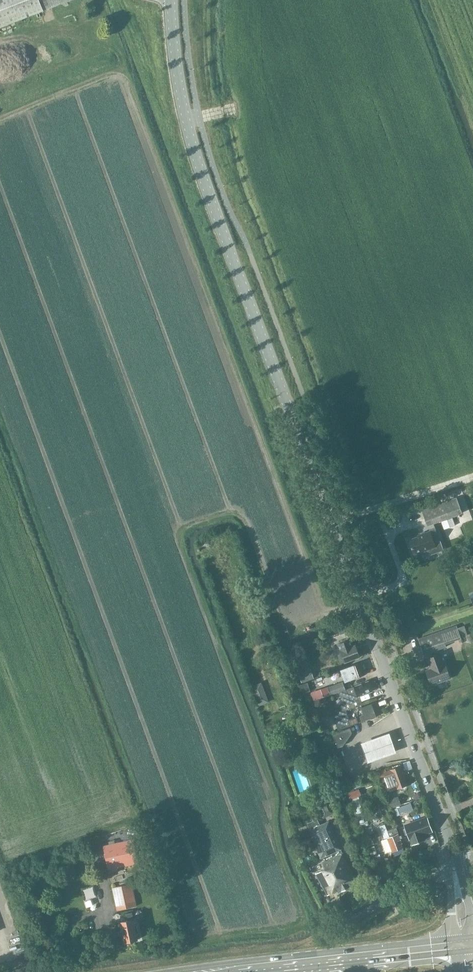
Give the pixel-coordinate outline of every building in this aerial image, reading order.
[(43,10),(43,9),(66,0),(0,0),(0,27),(43,10)] [(457,498),(422,511),(427,526),(434,523),(462,513),(457,498)] [(423,535),(409,540),(414,555),(428,550),(429,555),(443,550),(436,530),(430,532),(430,531),(429,531),(422,534),(423,535)] [(456,625),(418,639),(424,654),(446,646),(445,643),(461,637),(456,625)] [(350,640),(339,644),(342,653),(340,653),(339,655),(341,661),(343,662),(345,662),(360,657),(355,645),(352,646),(350,640)] [(431,669),(426,671),(432,685),(450,678),(445,664),(444,664),(441,654),(428,659),(431,669)] [(342,670),(346,682),(366,674),(362,662),(342,670)] [(314,679),(310,666),(298,670),(302,683),(314,679)] [(340,692),(346,690),(343,682),(328,687),(331,695),(340,692)] [(349,720),(346,710),(362,704),(360,697),(374,692),(370,682),(346,690),(340,692),(344,704),(341,705),(343,710),(338,712),(339,713),(333,715),(338,730),(359,723),(357,717),(349,720)] [(361,716),(362,721),(381,714),(376,702),(361,708),(364,715),(361,716)] [(359,739),(371,739),(372,728),(365,727),(365,728),(360,728),(359,739)] [(333,734),(338,747),(343,745),(352,733),(350,728),(333,734)] [(389,732),(361,741),(367,762),(395,753),(389,732)] [(306,797),(300,767),(288,769),(294,799),(306,797)] [(378,772),(381,778),(386,776),(391,790),(407,785),(401,767),(387,772),(386,769),(378,772)] [(389,800),(392,807),(401,804),(398,796),(389,800)] [(319,805),(325,818),(335,813),(330,801),(319,805)] [(431,828),(427,818),(405,826),(410,839),(411,839),(412,842),(415,843),(418,842),(420,842),(422,840),(423,837),(422,834),(423,834),(422,831),(431,828)] [(329,822),(310,830),(321,860),(325,859),(342,851),(329,822)] [(390,837),(387,838),(392,852),(394,851),(395,852),(398,851),(399,850),(404,847),(396,827),(388,831),(390,837)] [(425,833),(429,851),(436,849),(431,832),(425,833)] [(103,845),(108,869),(138,863),(133,839),(103,845)] [(326,869),(317,874),(328,895),(337,891),(338,893),(358,883),(342,851),(325,859),(326,861),(323,863),(326,869)] [(113,887),(117,910),(137,906),(132,883),(113,887)] [(133,912),(124,913),(126,921),(121,922),(125,942),(138,940),(138,938),(140,937),(136,919),(134,919),(133,912)]
